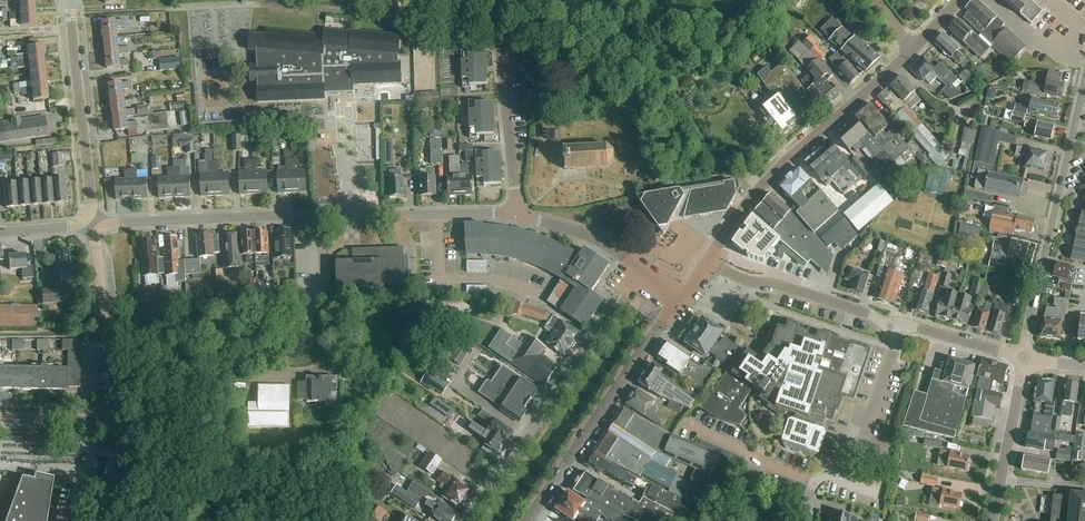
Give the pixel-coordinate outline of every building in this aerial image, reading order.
[(19,0),(20,13),(20,14),(35,13),(34,0),(22,0),(19,0)] [(989,42),(991,40),(994,42),(993,43),(1013,61),(1025,47),(1005,29),(1005,30),(1002,27),(1004,25),(977,0),(974,0),(965,10),(968,13),(963,18),(979,32),(981,30),(983,32),(981,34),(989,42)] [(1031,25),(1043,11),(1030,0),(1003,0),(1031,25)] [(20,13),(9,14),(9,19),(9,21),(20,20),(21,27),(36,26),(35,13),(20,14),(20,13)] [(866,72),(879,59),(842,27),(841,28),(837,25),(838,24),(832,18),(819,30),(830,40),(828,41),(866,72)] [(981,34),(978,37),(958,19),(948,30),(962,43),(962,42),(980,59),(992,45),(989,43),(989,42),(981,34)] [(104,38),(118,37),(117,28),(126,27),(125,20),(102,23),(104,38)] [(266,37),(250,35),(249,51),(257,52),(257,67),(249,67),(250,83),(257,83),(258,87),(257,87),(258,103),(325,100),(325,95),(346,94),(346,91),(354,91),(353,87),(402,84),(402,63),(398,64),(398,57),(400,38),(324,31),(324,37),(266,31),(266,37)] [(944,35),(935,44),(951,59),(952,58),(964,68),(969,63),(965,59),(958,52),(960,49),(944,35)] [(819,60),(820,62),(826,56),(804,36),(799,42),(798,42),(799,44),(818,61),(819,60)] [(118,37),(104,38),(105,53),(119,52),(131,51),(131,47),(128,47),(119,48),(118,37)] [(799,44),(798,42),(789,52),(798,60),(807,70),(810,75),(801,82),(809,91),(808,91),(823,109),(831,103),(839,95),(830,83),(827,85),(823,80),(825,78),(827,81),(832,77),(820,62),(819,60),(818,61),(799,44)] [(42,46),(27,47),(28,55),(17,56),(17,57),(10,58),(10,63),(18,62),(28,61),(43,59),(42,46)] [(758,52),(765,60),(771,53),(765,46),(758,52)] [(17,56),(16,54),(21,53),(21,47),(14,48),(7,49),(7,57),(17,56)] [(131,51),(119,52),(105,53),(107,69),(129,67),(129,60),(120,61),(119,55),(128,54),(132,54),(131,51)] [(461,52),(461,70),(486,69),(486,59),(484,53),(468,54),(468,51),(461,52)] [(149,53),(150,61),(157,60),(156,53),(149,53)] [(850,85),(859,77),(842,57),(840,59),(836,54),(828,60),(850,85)] [(159,60),(161,71),(182,69),(180,57),(159,60)] [(909,70),(922,82),(924,80),(929,85),(937,78),(946,87),(941,92),(950,101),(962,96),(952,86),(958,80),(941,64),(934,70),(922,57),(909,70)] [(45,73),(43,59),(28,61),(30,74),(45,73)] [(783,65),(771,74),(766,69),(757,76),(761,82),(776,100),(761,111),(780,134),(799,119),(785,101),(801,88),(783,65)] [(461,70),(462,89),(470,89),(469,86),(485,85),(487,79),(486,69),(461,70)] [(966,70),(958,78),(963,82),(972,90),(979,82),(966,70)] [(742,74),(746,81),(752,77),(748,71),(742,74)] [(1060,84),(1062,75),(1049,72),(1045,86),(1025,82),(1023,90),(1060,98),(1063,84),(1060,84)] [(45,73),(30,74),(31,88),(46,86),(45,73)] [(927,156),(938,169),(952,156),(941,144),(940,145),(922,125),(923,124),(911,110),(923,100),(902,77),(890,88),(893,91),(882,101),(895,117),(894,118),(910,136),(911,135),(929,155),(927,156)] [(111,101),(124,99),(123,90),(132,89),(131,82),(109,85),(111,101)] [(963,82),(960,85),(966,91),(965,92),(966,95),(969,93),(972,90),(963,82)] [(13,84),(14,94),(22,93),(20,83),(13,84)] [(46,86),(31,88),(33,101),(48,99),(46,86)] [(9,95),(2,96),(3,105),(10,105),(9,95)] [(126,110),(124,99),(111,101),(113,116),(136,113),(135,109),(126,110)] [(1058,105),(1039,101),(1031,99),(1028,112),(1030,112),(1030,113),(1035,114),(1035,115),(1043,117),(1044,115),(1055,118),(1058,105)] [(468,101),(468,120),(494,119),(493,108),(491,103),(475,104),(475,101),(468,101)] [(183,102),(170,104),(171,111),(184,109),(183,102)] [(1016,113),(1025,115),(1026,115),(1028,108),(1009,103),(1007,111),(1012,112),(1016,113)] [(889,126),(871,104),(855,118),(868,133),(894,163),(900,157),(906,164),(920,152),(911,142),(907,146),(893,130),(887,135),(883,131),(889,126)] [(137,106),(138,116),(149,115),(148,105),(137,106)] [(188,125),(186,112),(179,113),(181,126),(188,125)] [(1025,115),(1016,113),(1012,112),(1010,121),(1023,124),(1025,115)] [(136,113),(113,116),(115,132),(128,130),(137,129),(137,122),(127,123),(127,117),(136,116),(136,113)] [(44,117),(0,123),(0,143),(47,136),(46,131),(44,117)] [(477,138),(477,135),(492,135),(494,129),(494,119),(468,120),(469,139),(477,138)] [(854,119),(834,136),(848,152),(852,149),(856,153),(860,149),(862,151),(865,149),(874,158),(872,159),(884,172),(894,163),(868,133),(866,134),(854,119)] [(1053,128),(1054,127),(1037,123),(1037,124),(1026,121),(1024,128),(1036,131),(1034,137),(1051,140),(1051,139),(1053,139),(1054,133),(1055,128),(1053,128)] [(974,146),(977,132),(964,129),(961,143),(962,143),(960,150),(958,155),(965,157),(962,171),(967,172),(973,146),(974,146)] [(1017,137),(1001,133),(983,129),(975,162),(971,179),(977,180),(975,188),(985,190),(985,191),(1019,199),(1020,195),(1025,196),(1027,187),(1022,186),(1023,182),(993,174),(995,166),(993,166),(999,141),(1015,145),(1017,137)] [(173,135),(174,147),(180,147),(186,147),(187,153),(194,153),(193,139),(193,133),(181,133),(181,134),(173,135)] [(241,152),(241,135),(232,136),(233,152),(241,152)] [(443,164),(442,139),(430,139),(430,165),(443,164)] [(841,156),(828,140),(820,146),(807,158),(803,161),(820,182),(821,181),(826,187),(832,182),(843,195),(857,184),(855,182),(860,177),(871,190),(878,184),(856,158),(851,162),(843,154),(841,156)] [(392,142),(384,142),(384,164),(392,165),(392,142)] [(606,146),(564,148),(565,170),(607,168),(613,161),(613,152),(606,146)] [(13,149),(0,150),(0,158),(13,157),(13,149)] [(1045,165),(1047,154),(1028,150),(1028,151),(1017,149),(1015,157),(1026,159),(1024,169),(1044,172),(1044,170),(1045,171),(1046,168),(1046,165),(1045,165)] [(278,194),(292,193),(291,154),(291,150),(284,150),(284,159),(285,159),(285,168),(287,168),(287,171),(278,171),(278,194)] [(477,170),(478,188),(485,188),(485,185),(501,184),(502,179),(501,169),(501,158),(499,153),(483,154),(483,151),(476,151),(477,170)] [(61,153),(51,154),(53,168),(62,167),(61,153)] [(296,154),(291,154),(292,193),(306,193),(305,171),(295,172),(295,169),(297,169),(296,154)] [(460,195),(459,165),(459,157),(450,158),(450,177),(448,177),(448,195),(460,195)] [(191,197),(189,167),(186,167),(186,160),(173,160),(174,168),(175,198),(191,197)] [(254,195),(267,194),(267,173),(257,173),(257,170),(260,170),(260,161),(252,162),(254,195)] [(254,195),(252,162),(245,162),(245,171),(249,171),(249,173),(239,174),(240,195),(254,195)] [(215,196),(214,163),(208,163),(209,172),(210,172),(210,175),(201,175),(202,197),(215,196)] [(215,196),(229,196),(228,174),(218,174),(218,172),(220,172),(219,163),(214,163),(215,196)] [(469,165),(459,165),(460,195),(472,195),(472,177),(469,177),(469,165)] [(175,198),(174,168),(167,168),(167,174),(168,174),(168,178),(158,179),(159,198),(175,198)] [(421,196),(436,196),(435,177),(434,177),(434,168),(426,168),(426,177),(420,177),(421,196)] [(809,181),(798,168),(779,187),(796,204),(792,209),(814,234),(815,233),(828,247),(837,240),(845,248),(858,236),(837,211),(825,196),(821,192),(810,181),(809,181)] [(131,170),(132,199),(148,199),(147,178),(137,179),(137,169),(131,170)] [(132,199),(131,170),(124,170),(124,175),(125,175),(125,180),(115,180),(116,200),(132,199)] [(389,197),(403,197),(402,178),(401,178),(400,171),(389,171),(389,178),(389,197)] [(656,182),(665,181),(663,173),(655,174),(656,182)] [(52,179),(54,204),(66,203),(64,178),(52,179)] [(52,179),(40,180),(42,205),(54,204),(52,179)] [(40,180),(28,181),(30,206),(42,205),(40,180)] [(28,181),(15,182),(17,207),(30,206),(28,181)] [(17,207),(15,182),(3,183),(5,208),(17,207)] [(691,192),(684,220),(691,219),(690,215),(699,213),(699,217),(714,215),(713,211),(721,210),(729,209),(736,196),(735,191),(735,188),(734,182),(723,184),(724,187),(691,192)] [(858,234),(893,204),(878,186),(843,217),(858,234)] [(966,196),(993,202),(995,194),(968,188),(966,196)] [(641,204),(649,216),(658,229),(659,229),(667,228),(670,224),(684,197),(680,191),(645,196),(645,197),(641,204)] [(754,213),(752,217),(780,241),(784,245),(806,264),(807,265),(807,264),(811,261),(818,268),(824,262),(830,268),(834,257),(814,234),(792,209),(791,211),(771,195),(763,204),(763,203),(761,205),(762,205),(755,212),(754,213)] [(1034,221),(1007,214),(1008,210),(994,206),(988,230),(1012,236),(1013,231),(1020,233),(1020,231),(1031,234),(1034,221)] [(732,245),(743,254),(744,253),(748,256),(746,257),(762,262),(767,256),(772,250),(780,241),(752,217),(743,228),(747,230),(743,235),(740,233),(739,234),(732,245)] [(482,224),(465,224),(466,253),(480,253),(493,254),(510,257),(537,266),(561,280),(547,303),(585,328),(603,301),(591,293),(609,266),(587,252),(583,258),(562,247),(547,240),(531,234),(515,230),(498,228),(482,226),(482,224)] [(979,239),(981,229),(973,227),(960,224),(958,235),(970,238),(971,237),(979,239)] [(1076,236),(1084,238),(1084,226),(1078,225),(1076,236)] [(275,258),(292,257),(290,230),(278,230),(278,239),(274,240),(275,258)] [(869,236),(865,231),(858,237),(863,242),(869,236)] [(235,233),(227,233),(226,235),(226,242),(224,243),(225,269),(240,268),(240,258),(240,248),(238,248),(237,235),(235,233)] [(254,233),(241,234),(242,255),(246,255),(247,264),(255,263),(254,233)] [(269,255),(268,233),(254,233),(255,263),(256,263),(256,266),(268,265),(268,255),(269,255)] [(213,254),(220,254),(218,235),(197,236),(199,258),(213,256),(213,254)] [(1073,248),(1084,251),(1084,238),(1076,236),(1073,248)] [(164,258),(159,259),(159,272),(159,275),(165,274),(165,275),(177,274),(177,283),(186,282),(184,260),(177,261),(177,259),(179,259),(177,238),(165,239),(165,251),(163,251),(164,258)] [(882,254),(885,242),(877,240),(874,251),(882,254)] [(886,248),(884,254),(876,276),(883,279),(877,299),(894,304),(903,276),(895,273),(899,258),(895,257),(897,251),(896,251),(899,244),(889,241),(886,248)] [(1015,272),(1017,265),(1015,265),(1016,258),(1025,260),(1028,245),(1011,241),(1010,245),(1000,242),(1000,243),(994,242),(989,267),(1005,271),(1005,270),(1015,272)] [(155,242),(141,243),(142,261),(143,261),(144,277),(159,276),(159,275),(159,272),(159,259),(156,259),(155,242)] [(779,250),(777,258),(782,260),(784,254),(786,252),(797,262),(797,265),(805,268),(806,264),(784,245),(779,250)] [(403,256),(403,248),(352,249),(352,261),(336,262),(337,290),(384,288),(384,287),(404,286),(404,277),(408,277),(408,256),(403,256)] [(950,259),(959,261),(962,251),(953,248),(950,259)] [(1073,248),(1070,260),(1084,263),(1084,251),(1073,248)] [(69,267),(68,249),(55,250),(56,269),(59,269),(60,282),(76,281),(75,267),(69,267)] [(25,267),(24,255),(8,256),(9,270),(21,269),(22,279),(32,278),(31,267),(25,267)] [(184,261),(186,276),(201,274),(200,259),(184,261)] [(487,273),(487,262),(467,261),(467,273),(487,273)] [(1071,267),(1056,263),(1053,277),(1060,279),(1057,289),(1061,290),(1061,291),(1071,293),(1074,274),(1069,273),(1071,267)] [(863,295),(869,275),(870,273),(849,266),(844,281),(852,283),(850,290),(863,295)] [(216,270),(216,281),(224,281),(223,270),(216,270)] [(938,285),(942,273),(939,272),(938,276),(929,273),(923,292),(921,292),(915,311),(928,314),(933,295),(936,285),(938,285)] [(951,275),(942,273),(938,285),(939,286),(947,288),(951,275)] [(1016,277),(1008,306),(1016,308),(1024,280),(1016,277)] [(256,278),(243,279),(243,281),(243,294),(257,293),(256,278)] [(969,295),(979,298),(984,281),(974,279),(969,295)] [(243,281),(228,282),(229,299),(244,298),(243,294),(243,281)] [(487,286),(466,286),(466,295),(487,295),(487,286)] [(69,303),(68,289),(41,291),(42,305),(69,303)] [(959,295),(956,294),(946,291),(942,302),(940,302),(935,316),(951,321),(959,295)] [(959,295),(951,321),(967,326),(971,311),(969,310),(972,299),(959,295)] [(556,314),(517,301),(505,299),(502,310),(513,313),(522,315),(522,314),(544,320),(549,321),(544,328),(552,334),(545,344),(565,357),(580,334),(555,317),(557,315),(556,314)] [(1058,309),(1046,308),(1043,320),(1040,334),(1042,337),(1060,339),(1062,323),(1064,323),(1066,300),(1054,299),(1053,306),(1059,307),(1058,309)] [(973,327),(984,331),(992,304),(986,303),(983,311),(978,309),(973,327)] [(993,311),(987,332),(999,335),(1003,322),(1005,322),(1010,307),(996,303),(994,311),(993,311)] [(36,326),(36,306),(0,307),(0,327),(36,326)] [(159,333),(158,307),(144,308),(145,334),(159,333)] [(841,395),(853,399),(870,350),(808,329),(807,332),(798,329),(799,326),(780,320),(772,347),(770,347),(762,360),(748,351),(742,360),(738,358),(742,351),(724,339),(719,345),(715,342),(721,333),(703,320),(686,344),(706,357),(709,352),(718,358),(717,359),(726,366),(727,364),(731,367),(702,410),(717,420),(740,428),(747,417),(739,411),(753,391),(754,392),(756,389),(764,395),(761,399),(770,405),(769,408),(784,418),(788,411),(796,415),(794,416),(795,418),(788,422),(781,441),(785,449),(811,458),(819,454),(825,435),(822,427),(825,417),(833,419),(836,409),(838,410),(842,399),(840,398),(841,395)] [(523,345),(501,330),(489,348),(545,386),(557,368),(540,356),(546,348),(529,337),(523,345)] [(472,348),(463,342),(458,348),(468,355),(472,348)] [(683,356),(667,345),(657,359),(674,370),(672,372),(703,391),(716,372),(705,365),(702,369),(690,361),(689,362),(682,357),(683,356)] [(459,367),(463,361),(454,354),(450,361),(459,367)] [(935,370),(927,396),(917,431),(953,442),(975,366),(949,359),(945,373),(935,370)] [(995,364),(982,360),(977,376),(981,377),(977,391),(982,391),(984,392),(989,372),(992,373),(995,364)] [(984,392),(982,391),(979,403),(995,406),(999,407),(1002,395),(990,393),(994,381),(1004,384),(1008,367),(995,364),(992,373),(989,372),(984,392)] [(657,378),(662,371),(653,365),(639,386),(659,398),(670,402),(667,408),(680,413),(682,407),(690,411),(695,403),(657,378)] [(30,368),(29,390),(42,391),(42,366),(40,366),(40,368),(30,368)] [(44,366),(42,366),(42,391),(54,391),(55,369),(44,368),(44,366)] [(17,368),(5,367),(4,390),(17,390),(17,368)] [(30,368),(17,368),(17,390),(29,390),(30,368)] [(491,383),(482,396),(488,400),(489,399),(492,401),(491,402),(501,408),(513,417),(513,418),(519,422),(519,421),(520,422),(527,411),(525,410),(538,390),(504,368),(493,385),(491,383)] [(55,369),(54,391),(67,391),(67,388),(67,381),(67,374),(67,369),(55,369)] [(351,379),(352,370),(340,369),(340,378),(351,379)] [(434,390),(442,395),(448,386),(428,372),(420,383),(433,392),(434,390)] [(307,383),(298,383),(298,401),(308,401),(308,403),(328,403),(328,409),(337,409),(337,378),(307,378),(307,383)] [(1045,382),(1036,381),(1034,394),(1033,395),(1032,400),(1034,401),(1033,402),(1034,402),(1032,416),(1032,422),(1031,430),(1050,433),(1053,417),(1054,405),(1052,404),(1054,383),(1052,381),(1047,380),(1045,382)] [(1075,405),(1078,385),(1066,383),(1063,397),(1062,397),(1062,400),(1062,401),(1060,417),(1071,419),(1073,404),(1075,405)] [(289,386),(258,386),(258,404),(248,404),(248,429),(288,429),(288,412),(289,412),(289,386)] [(655,402),(637,389),(626,404),(661,428),(666,420),(656,413),(657,410),(652,407),(655,402)] [(917,431),(927,396),(914,392),(907,418),(904,427),(917,431)] [(995,406),(979,403),(974,402),(971,418),(992,421),(995,406)] [(442,403),(437,409),(450,418),(455,411),(442,403)] [(623,409),(608,431),(645,456),(651,459),(649,462),(664,470),(670,459),(695,470),(688,485),(704,493),(705,494),(706,491),(722,457),(694,445),(673,436),(669,434),(623,409)] [(505,444),(506,444),(513,432),(482,411),(478,417),(492,426),(488,432),(505,443),(505,444)] [(1053,417),(1050,433),(1058,434),(1061,419),(1053,417)] [(468,420),(464,426),(469,429),(473,424),(468,420)] [(505,444),(505,443),(488,432),(487,433),(473,424),(469,429),(483,439),(480,443),(485,446),(482,450),(490,455),(493,452),(498,455),(506,444),(505,444)] [(902,429),(900,439),(907,441),(908,435),(913,436),(913,432),(902,429)] [(1028,433),(1025,448),(1043,451),(1044,451),(1052,452),(1054,438),(1058,439),(1058,434),(1050,433),(1031,430),(1030,433),(1028,433)] [(606,435),(592,455),(660,490),(697,508),(704,493),(688,485),(675,478),(676,476),(670,473),(666,470),(666,471),(664,470),(649,462),(651,459),(645,456),(608,431),(608,432),(606,435)] [(1073,458),(1074,459),(1074,461),(1080,461),(1081,452),(1084,453),(1084,435),(1077,433),(1073,458)] [(362,442),(367,446),(373,438),(368,434),(362,442)] [(924,439),(923,445),(940,449),(941,442),(924,439)] [(418,444),(415,448),(423,453),(425,448),(418,444)] [(1056,460),(1069,462),(1072,446),(1066,445),(1065,451),(1058,450),(1056,460)] [(960,454),(949,452),(940,450),(937,466),(947,468),(946,468),(967,472),(970,458),(959,456),(960,454)] [(443,461),(429,452),(420,467),(433,476),(443,461)] [(584,465),(632,489),(634,485),(646,492),(643,498),(642,499),(673,516),(674,514),(687,520),(691,520),(697,508),(660,490),(592,455),(591,454),(584,465)] [(342,465),(338,455),(328,459),(333,469),(342,465)] [(1035,473),(1037,460),(1024,457),(1021,470),(1035,473)] [(1037,460),(1035,473),(1048,475),(1050,462),(1037,460)] [(392,469),(389,474),(394,477),(397,472),(392,469)] [(570,490),(586,498),(605,508),(624,518),(631,520),(671,520),(674,516),(673,516),(642,499),(639,504),(633,500),(623,493),(620,495),(599,480),(598,481),(583,471),(570,490)] [(460,508),(472,491),(455,480),(443,472),(437,480),(443,484),(441,488),(447,492),(443,497),(460,508)] [(53,478),(34,474),(33,480),(21,478),(5,520),(48,520),(53,478)] [(920,484),(936,487),(937,477),(922,474),(920,484)] [(434,512),(431,516),(439,520),(453,520),(458,514),(441,503),(442,501),(414,483),(407,492),(396,485),(391,493),(415,510),(422,500),(427,503),(425,506),(434,512)] [(939,506),(956,509),(959,510),(962,495),(951,493),(951,491),(942,490),(932,488),(930,497),(940,499),(939,506)] [(1083,492),(1083,496),(1071,494),(1071,497),(1053,496),(1050,520),(1084,520),(1084,492),(1083,492)] [(555,511),(569,520),(598,520),(601,517),(606,520),(621,520),(624,518),(605,508),(586,498),(582,502),(568,493),(555,511)] [(897,507),(906,506),(905,497),(896,497),(897,507)] [(940,499),(930,497),(928,507),(938,508),(939,506),(940,499)] [(371,517),(378,520),(382,520),(387,513),(378,507),(371,517)] [(827,520),(856,520),(857,518),(850,517),(829,512),(827,520)]
